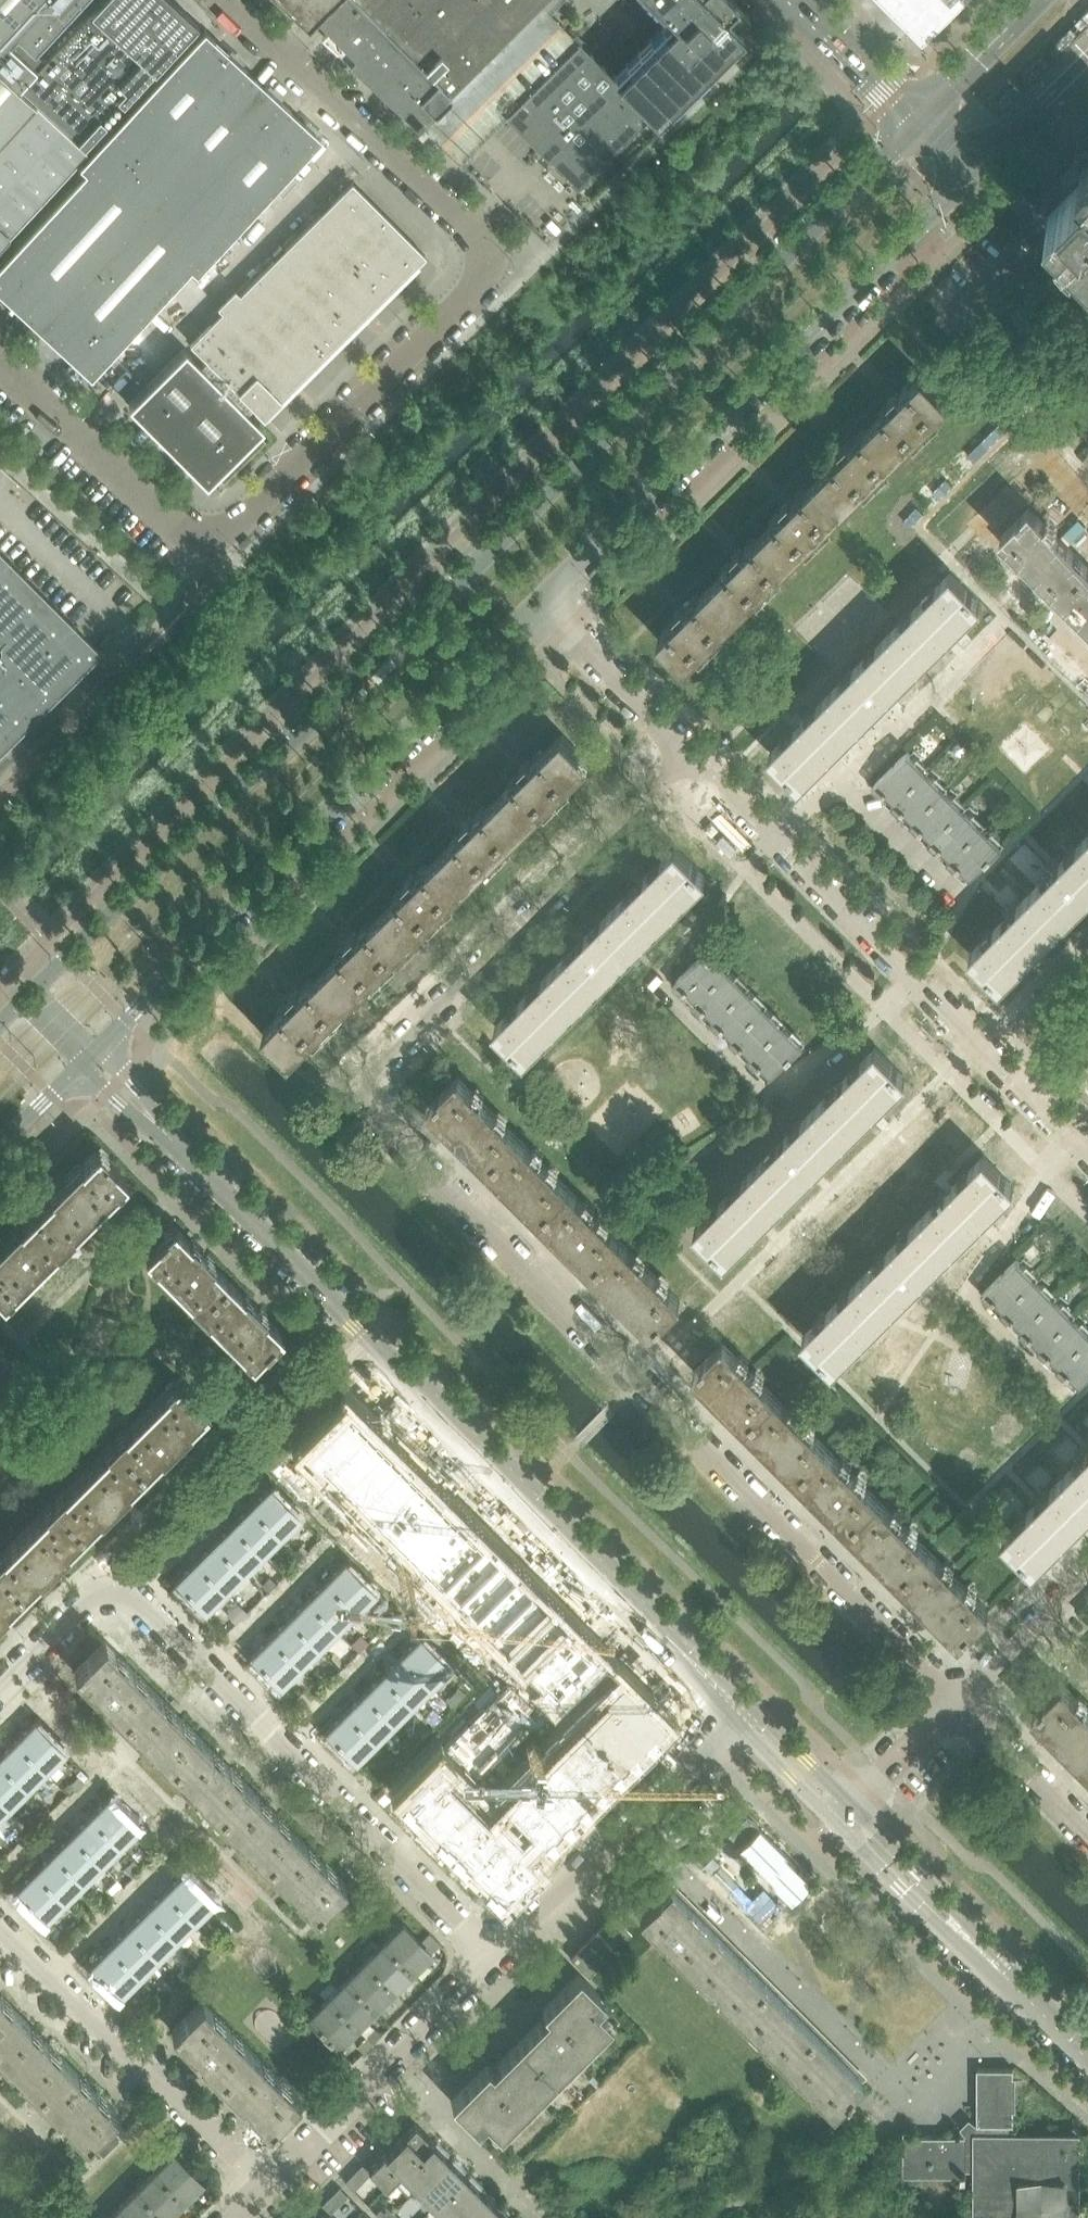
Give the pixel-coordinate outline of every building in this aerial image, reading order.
[(83,0),(0,0),(0,70),(20,88),(37,70),(9,45),(17,36),(34,53),(83,0)] [(19,88),(35,102),(83,147),(198,23),(172,0),(101,0),(37,70),(20,88),(19,88)] [(306,19),(305,20),(307,22),(310,18),(315,13),(329,0),(285,0),(306,19)] [(353,0),(329,0),(315,13),(317,15),(327,26),(353,0)] [(399,0),(353,0),(327,26),(328,27),(321,35),(347,59),(382,23),(379,20),(399,0)] [(467,0),(399,0),(379,20),(382,23),(347,59),(374,84),(408,49),(413,54),(467,0)] [(540,2),(542,0),(467,0),(413,54),(408,49),(374,84),(417,123),(540,2)] [(650,113),(657,121),(744,34),(737,27),(748,16),(733,0),(648,0),(668,20),(613,75),(607,70),(580,42),(579,43),(506,116),(576,187),(650,113)] [(925,44),(969,0),(880,0),(925,44)] [(506,116),(579,43),(580,42),(540,2),(417,123),(459,162),(506,116)] [(3,295),(2,295),(3,296),(4,296),(38,327),(72,359),(72,360),(73,360),(91,376),(111,353),(152,309),(190,268),(196,273),(250,214),(305,155),(321,137),(304,121),(304,120),(303,120),(282,101),(266,86),(266,85),(265,85),(243,65),(228,51),(228,50),(227,50),(204,29),(133,106),(89,153),(79,165),(85,171),(0,263),(0,292),(3,295)] [(35,102),(19,88),(20,88),(0,70),(0,140),(35,102)] [(0,140),(0,244),(86,151),(87,150),(83,147),(35,102),(0,140)] [(1086,150),(1073,164),(1086,177),(1049,214),(1087,253),(1087,152),(1086,150)] [(327,351),(424,254),(351,180),(253,278),(327,351)] [(327,351),(253,278),(189,342),(263,415),(327,351)] [(159,436),(216,379),(184,346),(127,404),(159,436)] [(949,401),(922,374),(901,395),(896,390),(892,395),(888,399),(893,404),(874,422),(901,449),(949,401)] [(257,431),(261,427),(263,425),(216,379),(159,436),(206,482),(215,473),(223,480),(265,439),(257,431)] [(901,449),(874,422),(852,444),(847,440),(839,448),(844,453),(824,472),(836,484),(828,492),(843,507),(901,449)] [(843,507),(828,492),(836,484),(824,472),(806,490),(794,502),(789,498),(781,506),(785,511),(773,523),(764,532),(792,558),(843,507)] [(1051,529),(1029,507),(1001,535),(1060,595),(1087,567),(1087,566),(1051,529)] [(792,558),(764,532),(745,551),(740,547),(732,555),(736,560),(732,564),(724,572),(707,589),(718,599),(726,591),(743,607),(792,558)] [(101,653),(0,552),(0,753),(101,653)] [(1060,595),(1074,609),(1082,617),(1083,618),(1087,623),(1087,567),(1060,595)] [(918,662),(978,602),(950,573),(890,634),(918,662)] [(685,666),(743,607),(726,591),(718,599),(707,589),(691,605),(687,609),(682,604),(674,612),(679,617),(666,630),(658,638),(685,666)] [(859,721),(918,662),(890,634),(830,693),(859,721)] [(859,721),(830,693),(797,726),(771,752),(799,781),(859,721)] [(530,819),(568,782),(589,760),(562,733),(545,751),(532,763),(528,758),(519,767),(524,771),(494,801),(507,813),(515,804),(530,819)] [(894,802),(927,769),(907,750),(874,782),(894,802)] [(912,820),(945,787),(927,769),(894,802),(912,820)] [(931,839),(964,806),(945,787),(912,820),(931,839)] [(473,876),(510,839),(530,819),(515,804),(507,813),(494,801),(475,820),(470,815),(462,824),(466,829),(436,858),(448,870),(457,861),(473,876)] [(949,858),(982,825),(964,806),(931,839),(949,858)] [(969,878),(1002,845),(982,825),(949,858),(969,878)] [(1087,893),(1087,836),(1031,893),(1059,922),(1087,893)] [(644,935),(704,876),(675,847),(615,907),(644,935)] [(415,933),(452,897),(473,876),(457,861),(448,870),(436,858),(416,878),(412,873),(404,882),(408,887),(379,916),(390,927),(400,918),(415,933)] [(999,981),(1031,949),(1059,922),(1031,893),(971,953),(999,981)] [(585,995),(637,942),(644,935),(615,907),(556,966),(585,995)] [(356,992),(395,954),(415,933),(400,918),(390,927),(379,916),(363,932),(359,936),(354,931),(346,939),(350,944),(321,973),(332,985),(341,977),(356,992)] [(695,1000),(728,967),(709,948),(676,981),(695,1000)] [(525,1055),(571,1008),(585,995),(556,966),(496,1026),(525,1055)] [(714,1018),(746,986),(728,967),(695,1000),(714,1018)] [(290,1058),(324,1024),(356,992),(341,977),(332,985),(321,973),(301,993),(297,988),(292,992),(288,997),(293,1001),(263,1031),(290,1058)] [(732,1037),(765,1004),(746,986),(714,1018),(732,1037)] [(751,1056),(784,1023),(765,1004),(732,1037),(751,1056)] [(770,1076),(804,1043),(784,1023),(751,1056),(770,1076)] [(844,1136),(872,1108),(904,1076),(875,1048),(815,1108),(844,1136)] [(1079,1061),(1087,1070),(1087,1052),(1079,1061)] [(517,1135),(495,1114),(458,1076),(429,1105),(488,1164),(517,1135)] [(785,1195),(844,1136),(815,1108),(756,1167),(785,1195)] [(568,1186),(539,1158),(517,1135),(488,1164),(539,1215),(568,1186)] [(65,1238),(95,1208),(126,1177),(113,1164),(105,1155),(98,1149),(99,1149),(97,1147),(66,1178),(57,1187),(36,1209),(65,1238)] [(952,1245),(982,1215),(1012,1185),(984,1156),(924,1216),(952,1245)] [(725,1255),(756,1224),(785,1195),(756,1167),(696,1227),(725,1255)] [(607,1250),(619,1238),(568,1186),(539,1215),(591,1267),(607,1250)] [(34,1269),(65,1238),(36,1209),(13,1231),(3,1239),(4,1240),(0,1244),(0,1301),(2,1299),(3,1300),(34,1269)] [(893,1303),(952,1245),(924,1216),(865,1275),(893,1303)] [(148,1249),(165,1231),(151,1217),(134,1235),(148,1249)] [(206,1255),(198,1247),(197,1246),(196,1246),(173,1223),(172,1224),(165,1231),(148,1249),(144,1253),(198,1307),(228,1278),(205,1255),(206,1255)] [(680,1299),(645,1264),(619,1238),(607,1250),(591,1267),(651,1328),(680,1299)] [(1005,1309),(1036,1277),(1017,1257),(984,1290),(985,1292),(987,1290),(1005,1309)] [(893,1303),(865,1275),(804,1335),(832,1363),(893,1303)] [(1023,1327),(1055,1295),(1036,1277),(1005,1309),(1023,1327)] [(281,1332),(265,1315),(258,1308),(259,1308),(250,1299),(249,1299),(228,1278),(198,1307),(252,1360),(264,1347),(265,1348),(280,1333),(281,1332)] [(1041,1345),(1073,1314),(1055,1295),(1023,1327),(1041,1345)] [(1087,1336),(1087,1328),(1073,1314),(1041,1345),(1060,1364),(1087,1336)] [(1087,1375),(1087,1336),(1060,1364),(1077,1382),(1076,1382),(1078,1385),(1087,1375)] [(774,1394),(749,1369),(722,1342),(694,1370),(747,1423),(774,1394)] [(167,1448),(175,1440),(176,1439),(175,1438),(206,1407),(205,1406),(198,1399),(189,1391),(176,1378),(115,1440),(143,1469),(166,1447),(167,1448)] [(341,1392),(278,1455),(313,1489),(331,1471),(545,1686),(582,1650),(590,1642),(358,1409),(341,1392)] [(825,1445),(803,1423),(774,1394),(747,1423),(797,1474),(825,1445)] [(114,1500),(118,1496),(123,1491),(122,1491),(143,1469),(115,1440),(54,1500),(83,1530),(113,1500),(114,1500)] [(877,1497),(854,1475),(825,1445),(797,1474),(849,1526),(877,1497)] [(1064,1475),(1087,1499),(1087,1451),(1064,1475)] [(331,1471),(313,1489),(502,1680),(535,1713),(477,1770),(494,1786),(606,1674),(582,1650),(545,1686),(331,1471)] [(1086,1511),(1087,1509),(1087,1499),(1064,1475),(1003,1535),(1033,1564),(1086,1511)] [(299,1516),(270,1487),(251,1506),(280,1535),(299,1516)] [(929,1549),(906,1526),(877,1497),(849,1526),(900,1578),(929,1549)] [(53,1561),(54,1560),(53,1559),(83,1530),(54,1500),(0,1554),(0,1568),(22,1590),(44,1568),(45,1569),(53,1561)] [(280,1535),(251,1506),(233,1525),(261,1554),(280,1535)] [(261,1554),(233,1525),(214,1543),(243,1572),(261,1554)] [(243,1572),(214,1543),(196,1561),(225,1591),(243,1572)] [(308,1550),(302,1544),(295,1550),(302,1557),(308,1550)] [(988,1609),(957,1578),(929,1549),(900,1578),(960,1637),(988,1609)] [(225,1591),(196,1561),(186,1571),(176,1580),(206,1610),(225,1591)] [(374,1591),(345,1562),(326,1581),(355,1610),(374,1591)] [(0,1568),(0,1614),(1,1613),(0,1612),(22,1590),(0,1568)] [(276,1583),(269,1576),(260,1584),(267,1591),(276,1583)] [(355,1610),(326,1581),(308,1599),(337,1629),(355,1610)] [(337,1629),(308,1599),(289,1618),(319,1647),(337,1629)] [(378,1632),(391,1618),(377,1605),(364,1619),(378,1632)] [(319,1647),(289,1618),(270,1637),(299,1666),(319,1647)] [(299,1666),(270,1637),(251,1656),(280,1685),(299,1666)] [(449,1666),(420,1637),(400,1657),(430,1686),(449,1666)] [(122,1720),(153,1689),(104,1640),(74,1671),(122,1720)] [(430,1686),(400,1657),(382,1675),(411,1705),(430,1686)] [(433,1748),(395,1786),(497,1888),(530,1854),(522,1847),(658,1712),(659,1711),(614,1666),(613,1667),(606,1674),(494,1786),(477,1770),(535,1713),(502,1680),(433,1748)] [(411,1705),(382,1675),(364,1693),(393,1722),(411,1705)] [(1062,1682),(1033,1711),(1087,1766),(1087,1709),(1062,1682)] [(456,1702),(465,1693),(458,1686),(449,1695),(456,1702)] [(170,1768),(201,1737),(153,1689),(122,1720),(170,1768)] [(393,1722),(364,1693),(345,1712),(374,1741),(393,1722)] [(442,1716),(432,1707),(423,1716),(433,1725),(442,1716)] [(374,1741),(345,1712),(326,1731),(355,1760),(374,1741)] [(64,1751),(35,1722),(16,1741),(45,1770),(64,1751)] [(218,1816),(249,1785),(201,1737),(170,1768),(218,1816)] [(16,1741),(0,1756),(0,1762),(27,1788),(45,1770),(16,1741)] [(0,1762),(0,1799),(8,1807),(27,1788),(0,1762)] [(75,1791),(84,1783),(78,1776),(69,1784),(75,1791)] [(265,1863),(296,1833),(249,1785),(218,1816),(265,1863)] [(139,1826),(110,1797),(106,1801),(92,1815),(121,1844),(139,1826)] [(121,1844),(92,1815),(72,1834),(101,1864),(121,1844)] [(314,1912),(345,1882),(296,1833),(265,1863),(314,1912)] [(101,1864),(72,1834),(54,1852),(83,1881),(101,1864)] [(83,1881),(54,1852),(35,1871),(65,1900),(83,1881)] [(141,1868),(135,1862),(131,1866),(137,1872),(141,1868)] [(65,1900),(35,1871),(16,1890),(45,1919),(65,1900)] [(214,1901),(185,1872),(165,1891),(194,1920),(214,1901)] [(662,1938),(692,1908),(667,1882),(652,1897),(652,1898),(637,1913),(662,1938)] [(194,1920),(165,1891),(146,1910),(175,1940),(194,1920)] [(736,1952),(695,1911),(692,1908),(662,1938),(709,1985),(740,1956),(736,1952)] [(175,1940),(146,1910),(129,1927),(158,1957),(175,1940)] [(431,1952),(402,1923),(398,1927),(383,1943),(412,1972),(431,1952)] [(620,1942),(607,1930),(601,1924),(590,1935),(609,1953),(620,1942)] [(158,1957),(129,1927),(110,1946),(140,1975),(158,1957)] [(218,1943),(210,1935),(204,1941),(212,1949),(218,1943)] [(609,1953),(590,1935),(580,1945),(598,1964),(609,1953)] [(412,1972),(383,1943),(364,1961),(393,1990),(412,1972)] [(598,1964),(580,1945),(569,1956),(588,1974),(598,1964)] [(140,1975),(110,1946),(91,1965),(120,1994),(140,1975)] [(787,2004),(743,1959),(740,1956),(709,1985),(757,2034),(787,2004)] [(393,1990),(364,1961),(346,1979),(375,2008),(393,1990)] [(182,1979),(189,1972),(183,1966),(176,1974),(182,1979)] [(591,2002),(600,1993),(578,1972),(542,2008),(547,2013),(519,2040),(532,2053),(555,2076),(578,2053),(610,2021),(591,2002)] [(375,2008),(346,1979),(327,1998),(356,2027),(375,2008)] [(164,1996),(172,1989),(165,1982),(158,1990),(164,1996)] [(20,2014),(0,1994),(0,2033),(20,2014)] [(356,2027),(327,1998),(308,2017),(337,2046),(356,2027)] [(250,2048),(202,1999),(171,2030),(220,2078),(245,2053),(250,2048)] [(839,2055),(832,2048),(787,2004),(757,2034),(830,2107),(843,2093),(844,2095),(847,2092),(846,2091),(862,2075),(840,2054),(839,2055)] [(67,2062),(20,2014),(0,2033),(0,2055),(37,2092),(67,2062)] [(555,2076),(532,2053),(519,2040),(491,2068),(487,2064),(451,2100),(472,2121),(480,2113),(499,2132),(555,2076)] [(299,2096),(270,2067),(250,2048),(245,2053),(220,2078),(268,2127),(299,2096)] [(116,2110),(67,2062),(37,2092),(85,2141),(88,2138),(106,2121),(116,2110)] [(1080,2135),(1010,2135),(1010,2124),(1013,2124),(1013,2068),(977,2068),(977,2123),(966,2134),(911,2134),(911,2130),(904,2130),(903,2134),(903,2160),(905,2160),(905,2166),(911,2166),(911,2170),(961,2171),(961,2172),(967,2173),(967,2171),(978,2171),(977,2217),(1080,2217),(1080,2135)] [(102,2153),(120,2135),(111,2125),(106,2121),(88,2138),(102,2153)] [(397,2176),(433,2140),(415,2122),(368,2169),(386,2187),(397,2176)] [(412,2191),(448,2155),(433,2140),(397,2176),(412,2191)] [(202,2181),(173,2152),(154,2171),(183,2200),(202,2181)] [(429,2208),(464,2172),(448,2155),(412,2191),(429,2208)] [(353,2189),(368,2175),(359,2165),(344,2180),(353,2189)] [(154,2171),(135,2189),(164,2217),(165,2217),(183,2200),(154,2171)] [(481,2189),(464,2172),(429,2208),(439,2217),(451,2217),(481,2189)] [(333,2209),(348,2195),(339,2186),(324,2201),(333,2209)] [(135,2189),(117,2207),(128,2217),(164,2217),(135,2189)] [(497,2205),(481,2189),(451,2217),(485,2217),(497,2205)] [(394,2211),(385,2202),(375,2212),(381,2217),(387,2217),(394,2211)] [(497,2205),(485,2217),(510,2217),(497,2205)] [(117,2207),(106,2217),(128,2217),(117,2207)] [(327,2210),(319,2217),(336,2217),(327,2210)]
